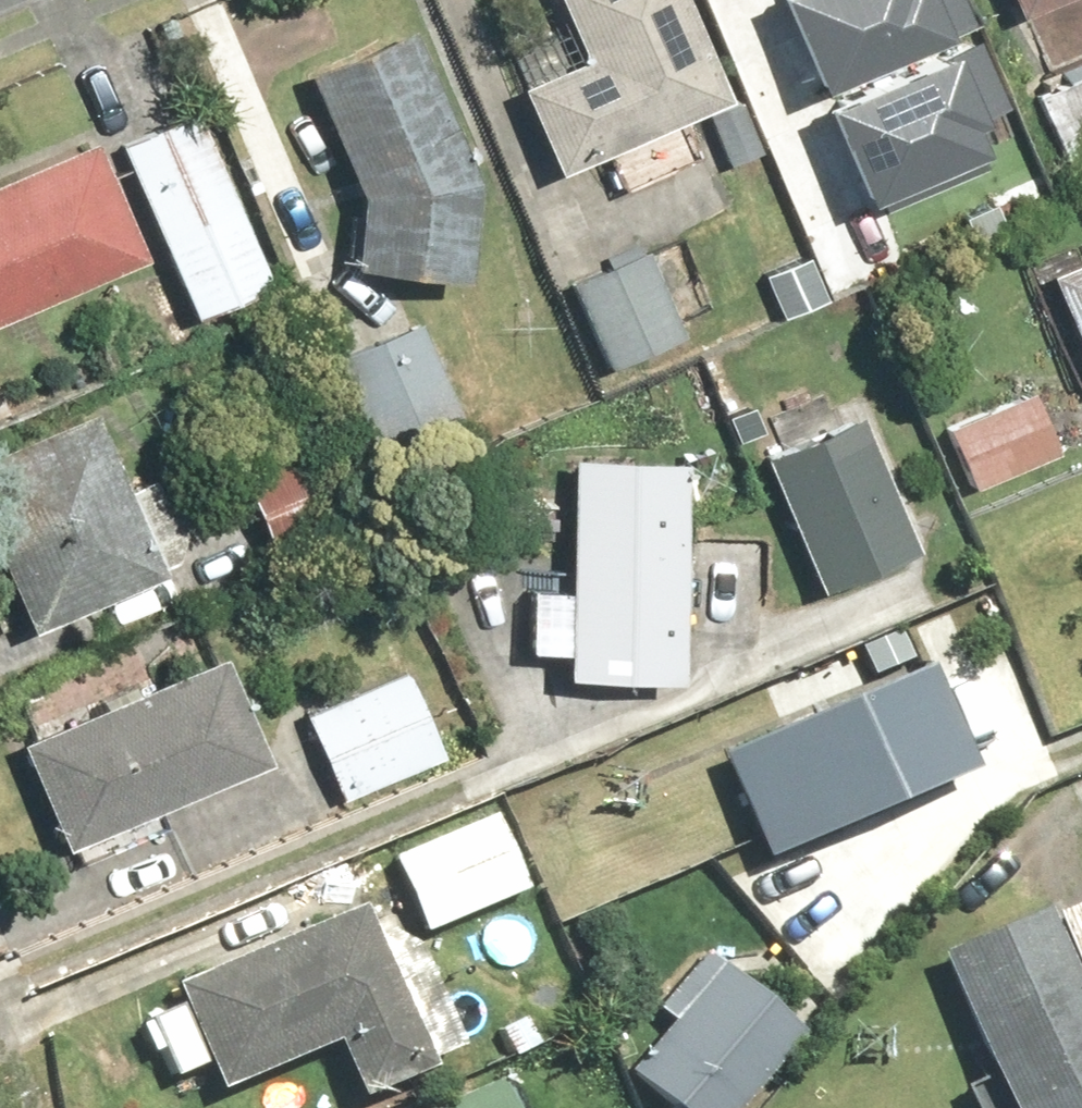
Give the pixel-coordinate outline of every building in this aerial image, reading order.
[(587,60),(524,86),(558,169),(726,99),(684,0),(562,0),(587,60)] [(813,79),(972,9),(969,0),(778,0),(813,79)] [(1016,21),(1068,0),(1007,0),(1016,21)] [(979,24),(820,95),(861,187),(872,182),(879,198),(982,152),(965,113),(1010,93),(979,24)] [(414,30),(315,77),(369,193),(357,254),(465,276),(484,179),(414,30)] [(1080,177),(1081,177),(1081,75),(1041,94),(1080,177)] [(195,105),(112,145),(198,319),(280,279),(195,105)] [(0,186),(0,317),(143,257),(96,145),(0,186)] [(649,252),(572,284),(605,365),(683,332),(649,252)] [(1054,271),(1081,341),(1081,260),(1054,271)] [(422,319),(334,357),(373,447),(461,409),(422,319)] [(947,426),(968,479),(1052,445),(1031,393),(947,426)] [(0,452),(0,542),(36,630),(169,576),(101,410),(0,452)] [(864,417),(772,457),(830,589),(922,549),(864,417)] [(574,454),(563,680),(677,686),(687,459),(574,454)] [(20,740),(63,847),(259,769),(215,661),(20,740)] [(304,709),(340,797),(440,756),(403,668),(304,709)] [(974,779),(928,669),(721,757),(768,866),(974,779)] [(496,817),(399,860),(431,932),(528,889),(496,817)] [(359,907),(178,978),(221,1086),(337,1040),(360,1098),(425,1073),(359,907)] [(1002,1107),(1081,1107),(1081,984),(1055,915),(944,958),(1002,1107)] [(627,1076),(667,1107),(748,1107),(806,1036),(716,965),(627,1076)] [(419,1107),(506,1107),(494,1077),(419,1107)]
